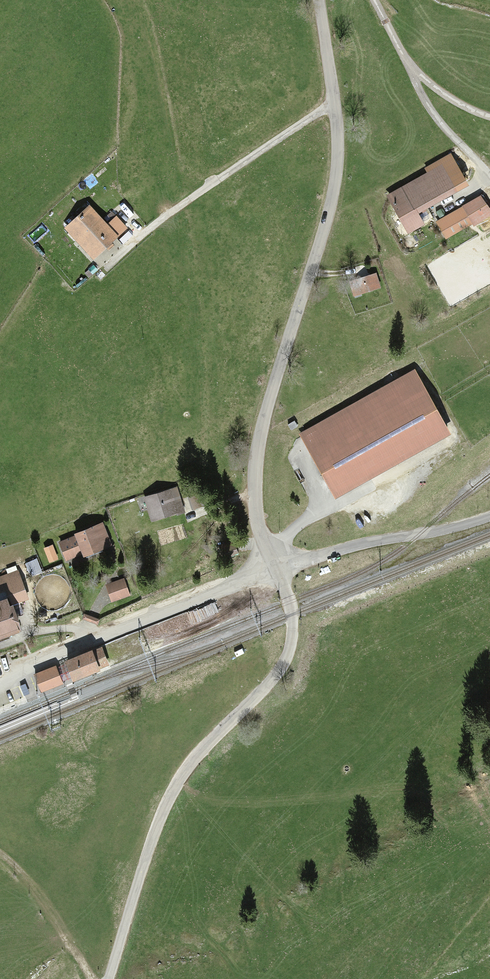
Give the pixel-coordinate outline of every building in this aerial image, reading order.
[(427,172),(386,195),(408,233),(424,224),(418,214),(469,185),(451,153),(424,168),(427,172)] [(463,206),(473,223),(475,225),(489,216),(489,208),(481,195),(463,206)] [(89,205),(64,228),(93,260),(127,228),(116,216),(107,224),(89,205)] [(463,206),(436,222),(446,239),(473,223),(463,206)] [(376,273),(350,281),(355,297),(382,288),(376,273)] [(335,496),(450,432),(417,372),(301,436),(335,496)] [(177,487),(144,498),(152,522),(185,512),(177,487)] [(74,536),(59,542),(66,561),(83,554),(84,557),(112,546),(103,523),(74,534),(74,536)] [(238,553),(233,543),(225,547),(229,557),(238,553)] [(58,560),(53,545),(44,548),(49,563),(58,560)] [(5,591),(8,599),(10,606),(13,605),(29,599),(18,570),(0,577),(0,593),(5,591)] [(124,579),(106,585),(112,602),(130,596),(124,579)] [(0,602),(0,641),(23,633),(13,605),(10,606),(8,599),(0,602)] [(99,619),(84,614),(82,619),(98,624),(99,619)] [(92,650),(65,661),(66,664),(69,671),(71,677),(74,682),(101,671),(100,669),(110,665),(102,647),(93,651),(92,650)] [(62,666),(58,668),(63,681),(68,679),(71,677),(69,671),(66,664),(62,666)] [(57,666),(34,674),(41,693),(64,684),(63,681),(58,668),(57,666)] [(29,693),(25,684),(20,686),(24,696),(29,693)]
